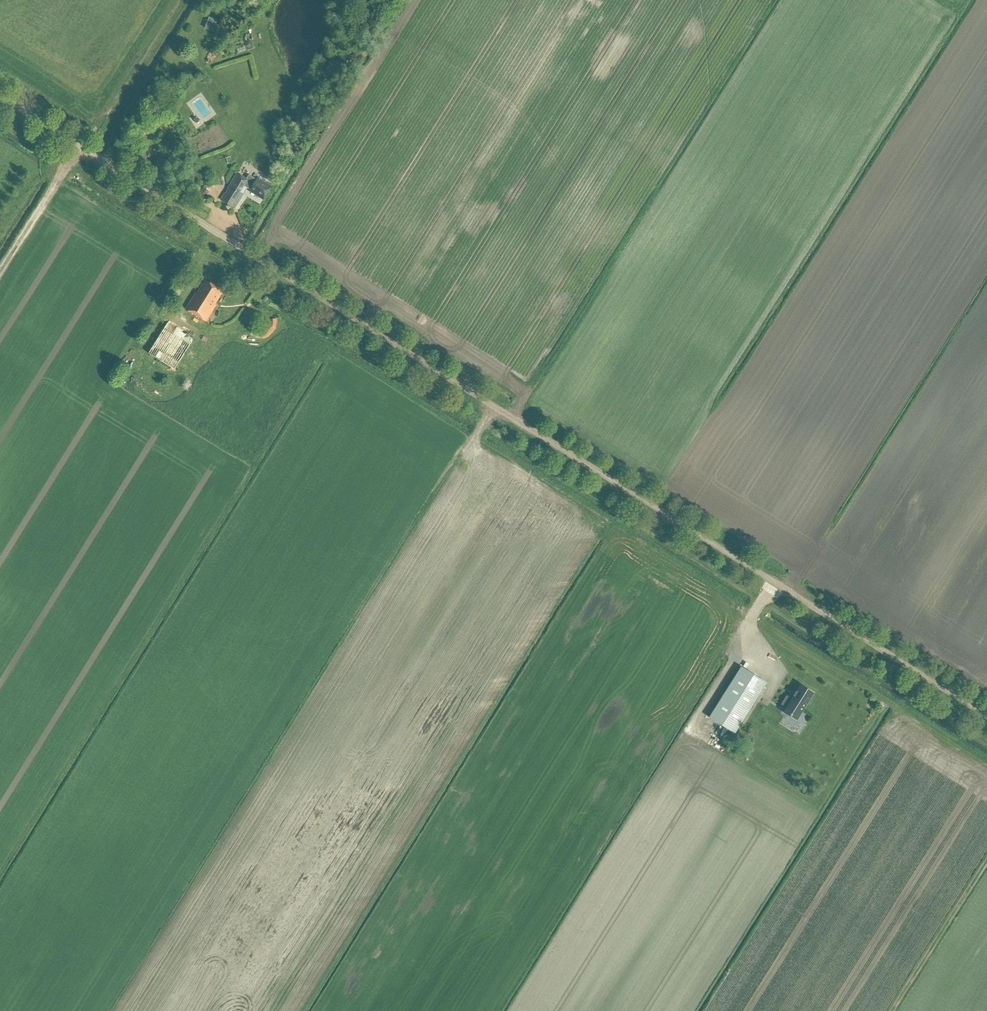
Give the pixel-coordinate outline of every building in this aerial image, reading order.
[(209,18),(205,29),(213,32),(218,21),(209,18)] [(204,119),(214,113),(203,95),(193,101),(204,119)] [(147,164),(154,153),(142,146),(136,158),(147,164)] [(246,179),(238,174),(222,201),(235,209),(235,208),(239,201),(247,187),(251,189),(249,192),(263,200),(272,186),(258,178),(257,180),(249,175),(246,179)] [(203,187),(197,197),(203,201),(209,191),(203,187)] [(198,294),(197,294),(187,310),(207,322),(217,306),(215,305),(223,292),(206,281),(198,294)] [(176,371),(196,339),(170,322),(150,354),(176,371)] [(765,686),(740,670),(708,721),(733,736),(765,686)] [(787,708),(784,713),(796,721),(814,693),(801,685),(792,699),(787,695),(781,704),(787,708)]
